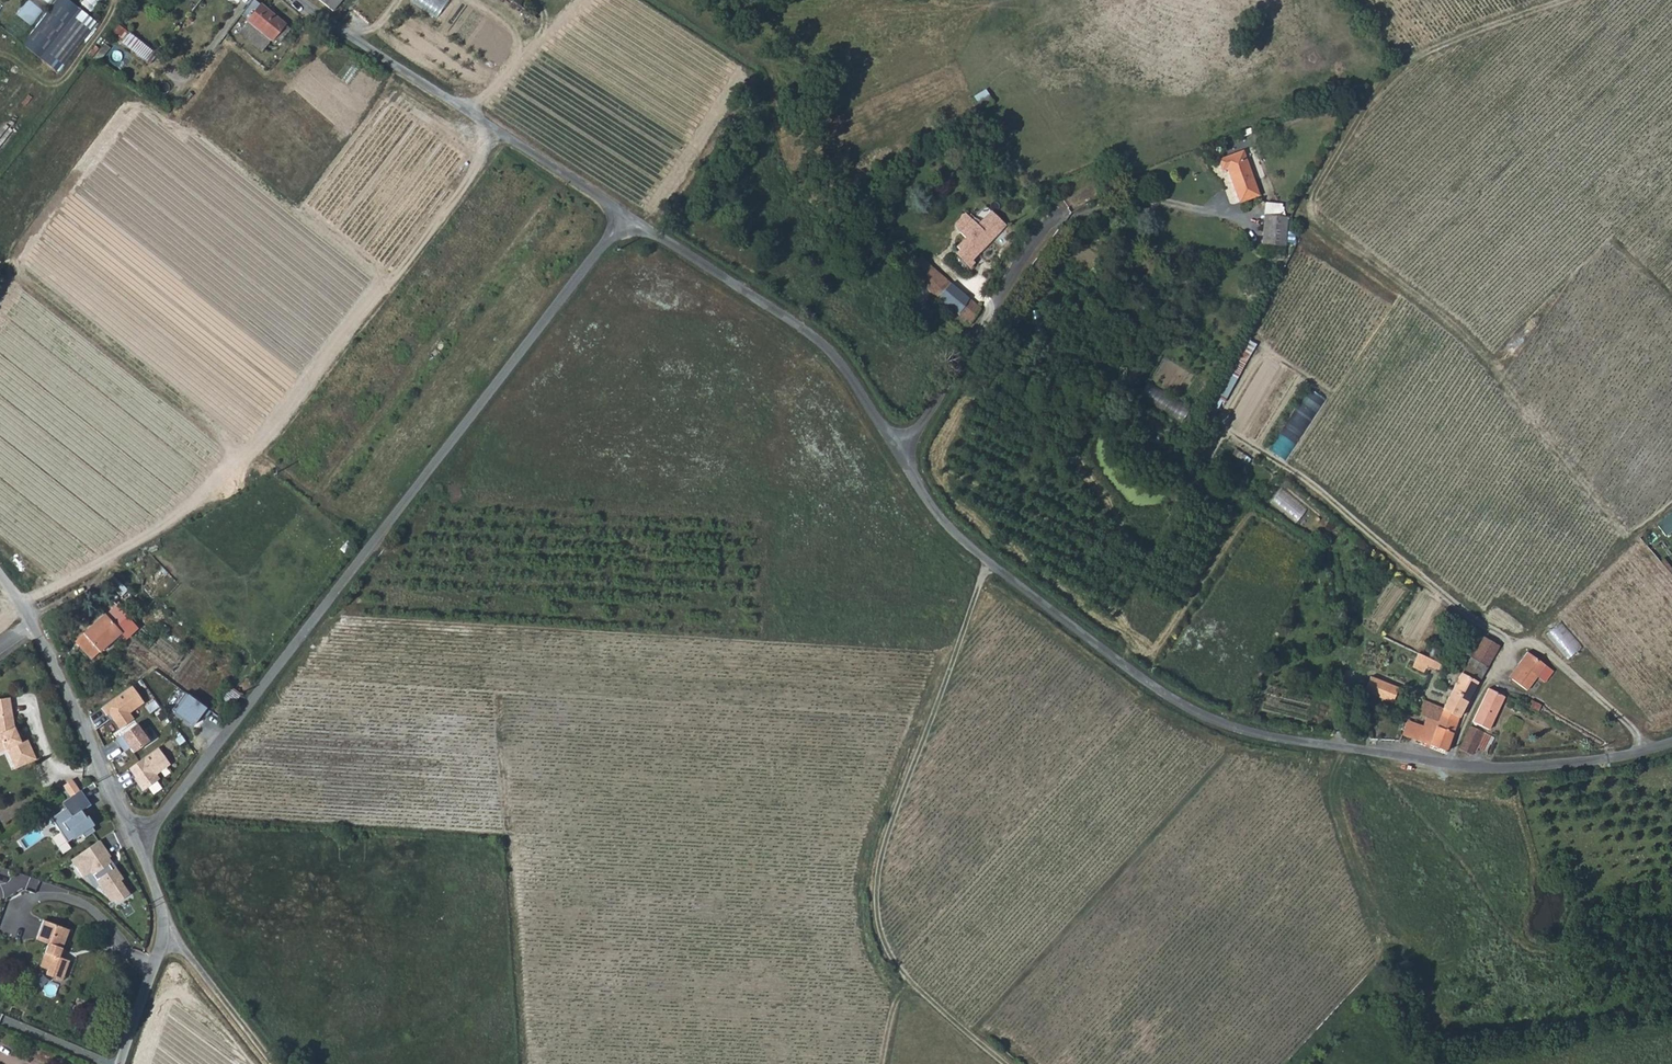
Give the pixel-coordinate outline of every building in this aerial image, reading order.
[(58,74),(96,23),(65,0),(54,0),(20,46),(58,74)] [(342,0),(320,0),(334,10),(342,0)] [(549,15),(563,0),(534,0),(549,15)] [(284,24),(261,5),(253,13),(249,20),(272,39),(284,24)] [(978,108),(988,103),(983,92),(973,96),(978,108)] [(1228,175),(1242,209),(1261,201),(1243,158),(1220,168),(1224,177),(1228,175)] [(1005,225),(992,211),(979,224),(993,238),(1005,225)] [(955,224),(958,233),(971,220),(965,214),(955,224)] [(978,252),(993,238),(979,224),(977,226),(971,220),(958,233),(964,239),(978,252)] [(1262,259),(1284,261),(1289,223),(1267,221),(1262,259)] [(978,252),(964,239),(957,246),(960,249),(955,254),(969,268),(973,263),(971,260),(978,252)] [(910,271),(919,279),(930,265),(921,258),(910,271)] [(980,308),(930,265),(919,279),(971,323),(980,308)] [(1213,419),(1253,344),(1244,339),(1204,414),(1213,419)] [(1147,381),(1138,396),(1180,422),(1189,407),(1147,381)] [(1310,389),(1269,452),(1286,463),(1327,400),(1310,389)] [(1653,525),(1662,536),(1671,528),(1671,512),(1671,511),(1653,525)] [(110,604),(100,614),(115,632),(120,638),(131,629),(110,604)] [(86,658),(115,632),(100,614),(99,613),(69,639),(86,658)] [(1568,659),(1582,645),(1559,621),(1545,635),(1568,659)] [(1497,646),(1484,637),(1460,674),(1477,682),(1478,682),(1497,646)] [(1534,674),(1543,663),(1527,651),(1518,663),(1522,665),(1534,674)] [(1414,660),(1428,667),(1437,672),(1441,664),(1418,653),(1414,660)] [(1424,673),(1428,667),(1414,660),(1412,666),(1424,673)] [(1518,663),(1508,676),(1512,679),(1522,665),(1518,663)] [(1545,664),(1543,663),(1534,674),(1536,676),(1545,664)] [(1534,674),(1522,665),(1512,679),(1526,690),(1536,676),(1534,674)] [(1459,673),(1442,708),(1458,716),(1477,682),(1460,674),(1459,673)] [(1398,687),(1370,676),(1364,691),(1392,702),(1398,687)] [(130,682),(100,705),(106,713),(108,711),(120,726),(133,715),(129,709),(142,699),(130,682)] [(1487,728),(1504,695),(1488,688),(1472,721),(1487,728)] [(194,725),(198,720),(202,714),(204,715),(207,717),(211,710),(185,692),(172,710),(194,725)] [(1,732),(0,732),(0,751),(5,749),(14,768),(35,758),(26,738),(20,741),(13,727),(8,697),(0,698),(0,728),(1,732)] [(1424,699),(1419,713),(1425,716),(1436,722),(1442,708),(1424,699)] [(1446,750),(1458,716),(1442,708),(1436,722),(1425,716),(1422,726),(1416,739),(1446,750)] [(1408,721),(1422,726),(1425,716),(1419,713),(1412,710),(1408,721)] [(135,720),(114,736),(119,743),(124,739),(129,744),(132,749),(148,737),(135,720)] [(1416,739),(1422,726),(1408,721),(1402,734),(1416,739)] [(1472,754),(1483,731),(1470,725),(1459,748),(1472,754)] [(123,748),(129,744),(124,739),(119,743),(123,748)] [(156,744),(128,766),(137,778),(136,779),(142,788),(158,775),(155,771),(168,760),(156,744)] [(62,785),(70,797),(79,791),(71,779),(62,785)] [(89,805),(79,790),(79,791),(70,797),(62,802),(65,808),(50,818),(66,842),(80,833),(84,838),(94,831),(80,811),(89,805)] [(109,857),(98,840),(76,855),(81,863),(75,867),(81,877),(90,871),(109,900),(114,897),(117,902),(128,894),(119,881),(122,879),(114,868),(111,869),(108,864),(110,862),(107,858),(109,857)] [(70,859),(75,867),(81,863),(76,855),(70,859)] [(57,981),(60,972),(66,974),(70,963),(59,959),(69,932),(43,923),(36,942),(48,946),(40,969),(48,971),(46,977),(57,981)] [(63,983),(66,974),(60,972),(57,981),(63,983)]
